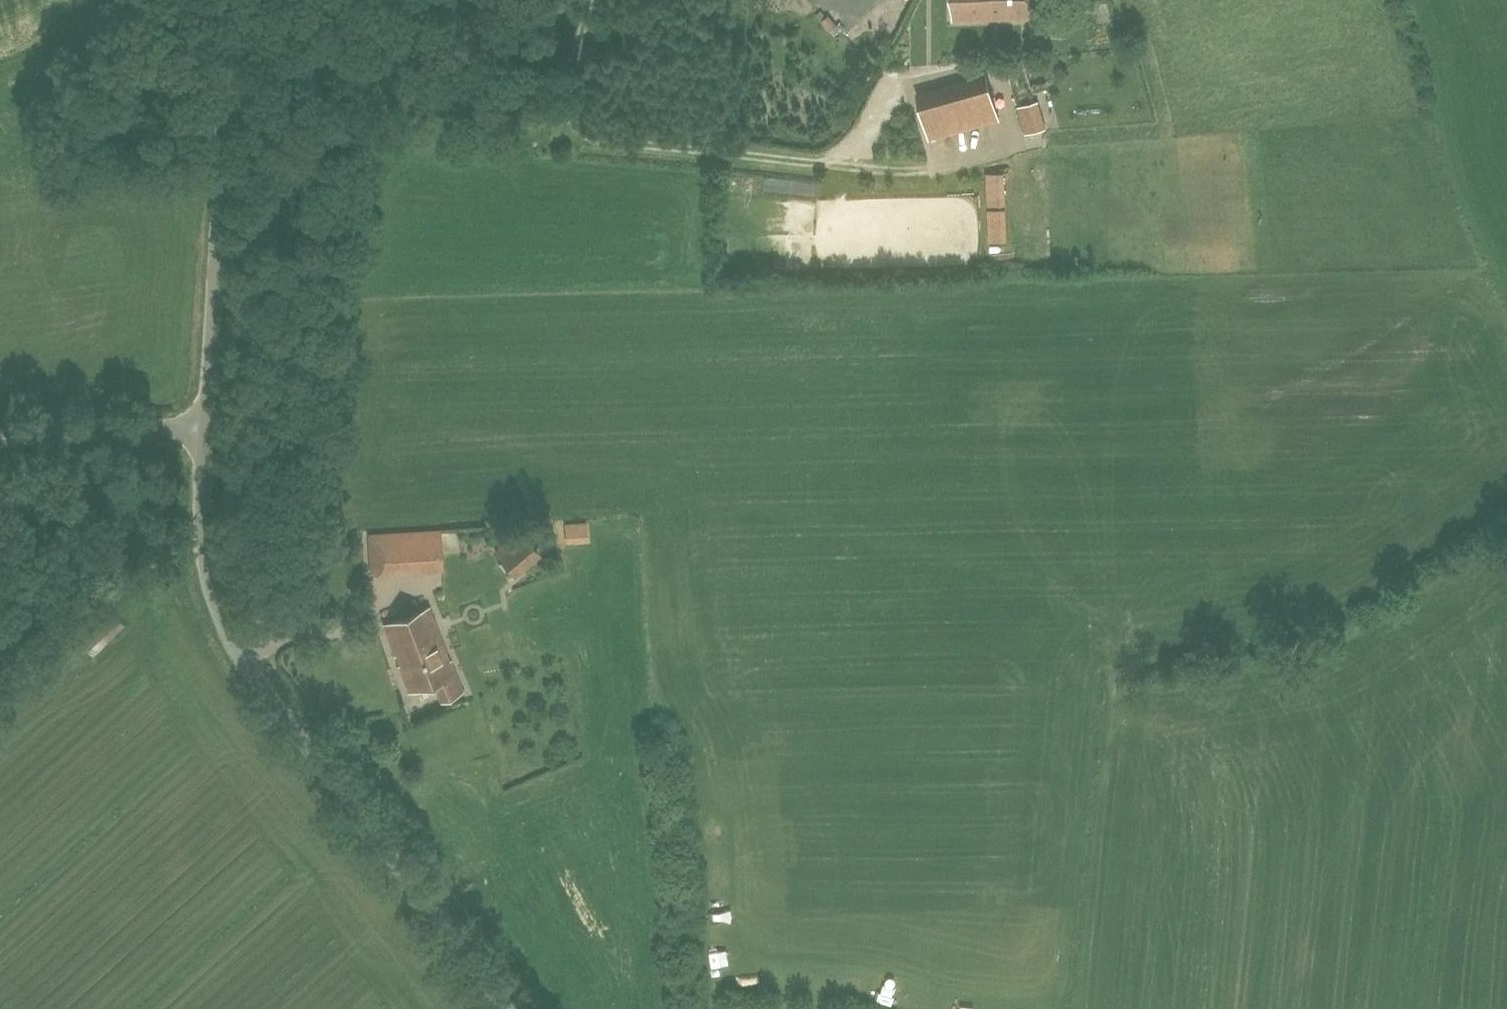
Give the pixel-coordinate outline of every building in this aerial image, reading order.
[(1038,16),(1038,0),(952,0),(953,19),(1038,16)] [(929,140),(998,121),(985,72),(916,92),(929,140)] [(1048,129),(1041,102),(1019,108),(1026,135),(1048,129)] [(992,171),(993,204),(1009,204),(1008,170),(992,171)] [(994,206),(995,240),(1011,239),(1009,205),(994,206)] [(595,519),(572,521),(573,542),(596,541),(595,519)] [(368,536),(370,572),(442,568),(440,532),(368,536)] [(496,551),(515,572),(537,554),(518,532),(496,551)] [(428,607),(383,624),(394,654),(397,653),(401,663),(398,664),(408,690),(433,680),(440,698),(462,690),(449,659),(448,660),(428,607)]
